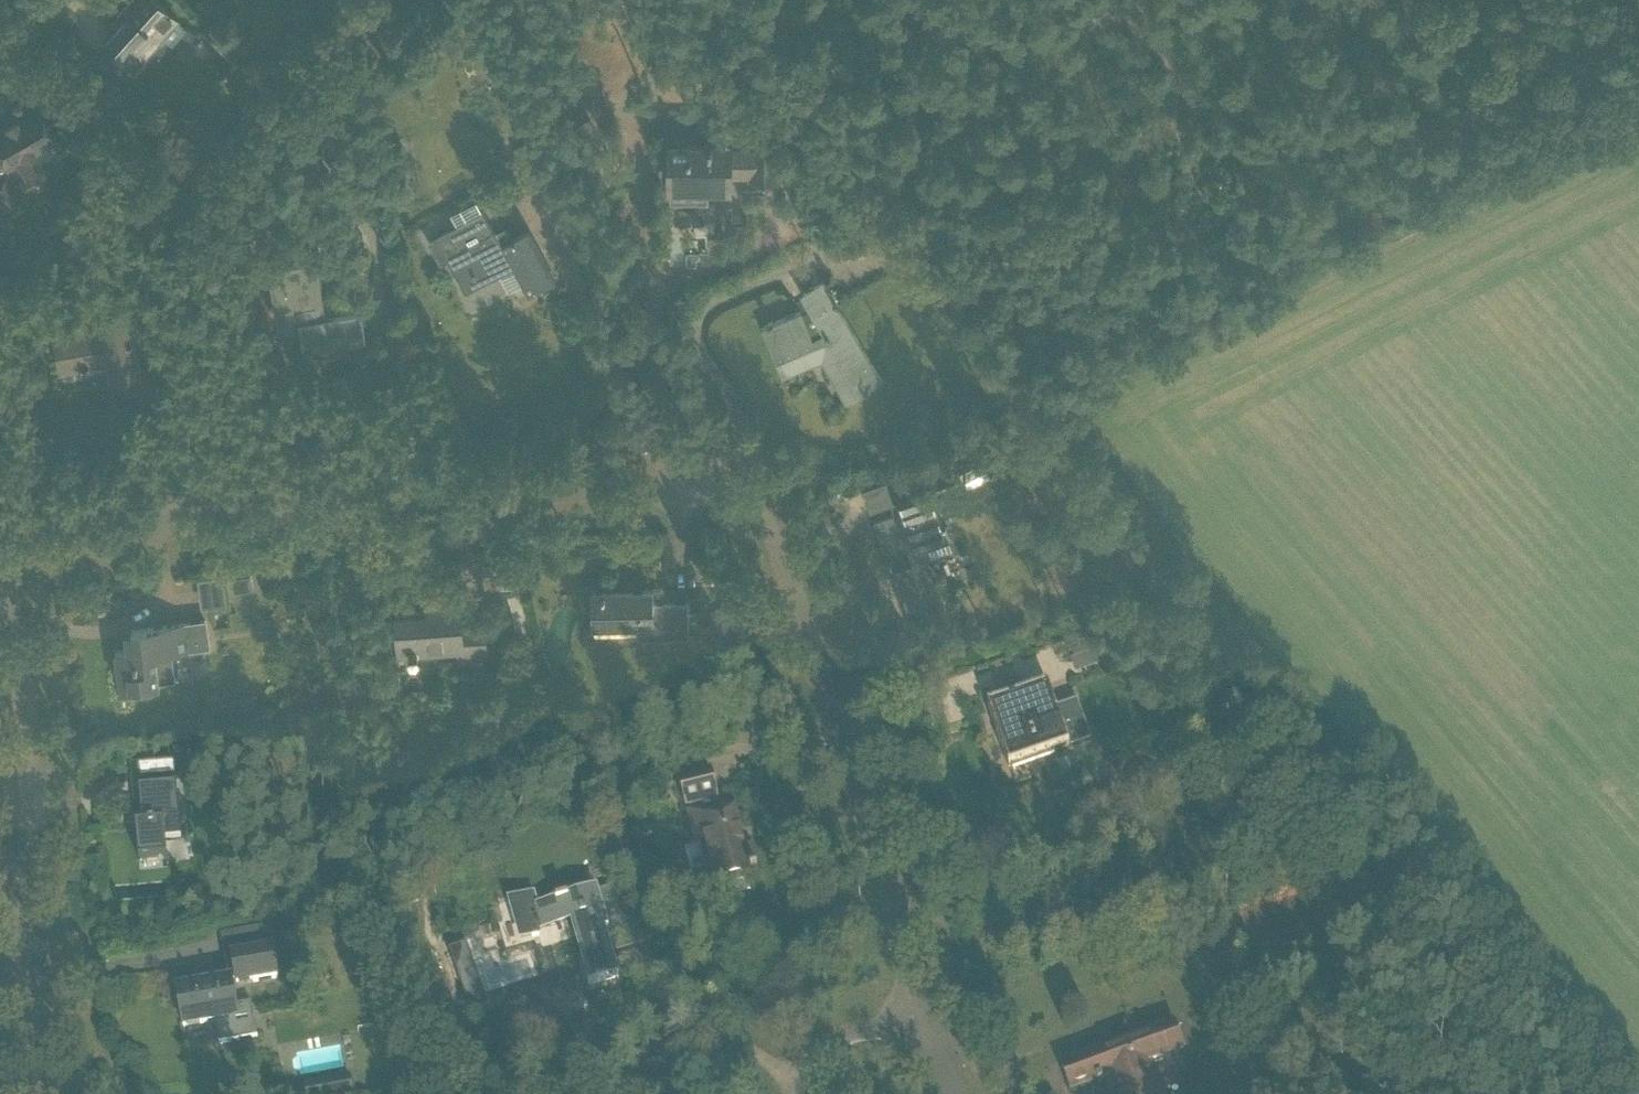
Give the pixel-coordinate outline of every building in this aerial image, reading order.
[(177,20),(155,0),(132,0),(124,9),(131,15),(105,43),(134,68),(177,20)] [(220,79),(229,69),(214,56),(205,65),(220,79)] [(236,76),(228,85),(243,98),(251,89),(236,76)] [(25,157),(53,141),(35,108),(5,125),(2,119),(0,120),(0,154),(22,192),(40,181),(25,157)] [(582,165),(606,153),(590,118),(565,130),(582,165)] [(67,139),(65,146),(69,153),(77,155),(84,151),(86,144),(82,137),(74,135),(67,139)] [(708,188),(729,188),(729,168),(752,168),(751,180),(778,180),(778,149),(752,149),(752,152),(729,152),(729,149),(712,148),(712,143),(709,143),(709,145),(671,145),(671,155),(668,155),(668,170),(671,170),(671,181),(708,181),(708,188)] [(21,202),(5,173),(0,176),(0,206),(3,212),(21,202)] [(467,292),(466,290),(502,270),(499,265),(510,258),(529,292),(553,279),(527,232),(509,241),(504,243),(495,228),(494,228),(484,210),(482,211),(484,213),(431,242),(442,261),(446,258),(466,293),(467,292)] [(686,253),(686,266),(697,266),(697,259),(699,259),(699,254),(686,253)] [(277,329),(299,325),(303,346),(364,335),(360,311),(324,317),(314,262),(267,270),(277,329)] [(815,346),(823,360),(847,402),(869,390),(883,381),(823,281),(804,292),(812,306),(774,322),(773,321),(768,323),(768,324),(762,327),(776,362),(815,346)] [(138,374),(128,314),(102,318),(104,327),(56,335),(61,370),(81,367),(82,368),(90,366),(90,365),(97,364),(97,363),(109,361),(112,379),(138,374)] [(955,482),(933,489),(901,500),(905,511),(874,521),(881,541),(896,535),(895,532),(905,528),(906,532),(908,531),(914,548),(949,536),(944,521),(966,513),(955,482)] [(920,561),(912,564),(891,572),(905,611),(941,598),(934,580),(928,583),(920,561)] [(254,572),(233,575),(235,591),(256,588),(254,572)] [(197,606),(222,605),(221,576),(196,577),(197,606)] [(592,592),(592,626),(637,625),(638,638),(689,637),(688,602),(654,603),(653,590),(592,592)] [(395,617),(398,653),(409,652),(409,654),(419,654),(419,651),(462,648),(463,656),(458,656),(458,661),(487,659),(485,626),(462,628),(460,597),(426,599),(427,614),(395,617)] [(729,608),(712,609),(713,636),(730,636),(729,608)] [(132,631),(134,649),(116,651),(118,669),(122,697),(153,693),(151,684),(176,681),(172,652),(209,647),(205,621),(132,631)] [(987,704),(1009,766),(1069,745),(1070,748),(1091,741),(1077,701),(1056,708),(1048,683),(987,704)] [(175,761),(138,765),(139,781),(199,776),(196,749),(174,751),(175,761)] [(710,767),(679,775),(681,783),(688,808),(689,807),(691,814),(698,841),(702,839),(708,862),(713,880),(726,876),(750,870),(756,869),(750,848),(744,850),(732,804),(715,808),(713,801),(718,800),(712,775),(710,767)] [(177,785),(139,788),(142,824),(136,825),(139,859),(167,856),(165,841),(182,839),(177,785)] [(557,900),(536,906),(532,892),(511,898),(522,939),(542,933),(541,928),(575,918),(593,982),(618,975),(612,953),(645,943),(613,884),(568,898),(567,895),(556,898),(557,900)] [(227,971),(195,977),(197,987),(177,990),(183,1026),(215,1020),(219,1043),(258,1037),(252,1002),(236,1005),(232,982),(253,978),(254,982),(278,977),(272,942),(266,943),(263,927),(249,930),(252,952),(225,957),(227,971)] [(473,961),(455,967),(469,1006),(486,1000),(473,961)] [(1150,1059),(1182,1047),(1173,1022),(1062,1064),(1071,1089),(1106,1076),(1113,1093),(1163,1093),(1150,1059)] [(339,1093),(345,1093),(351,1093),(348,1076),(337,1078),(339,1093)]
